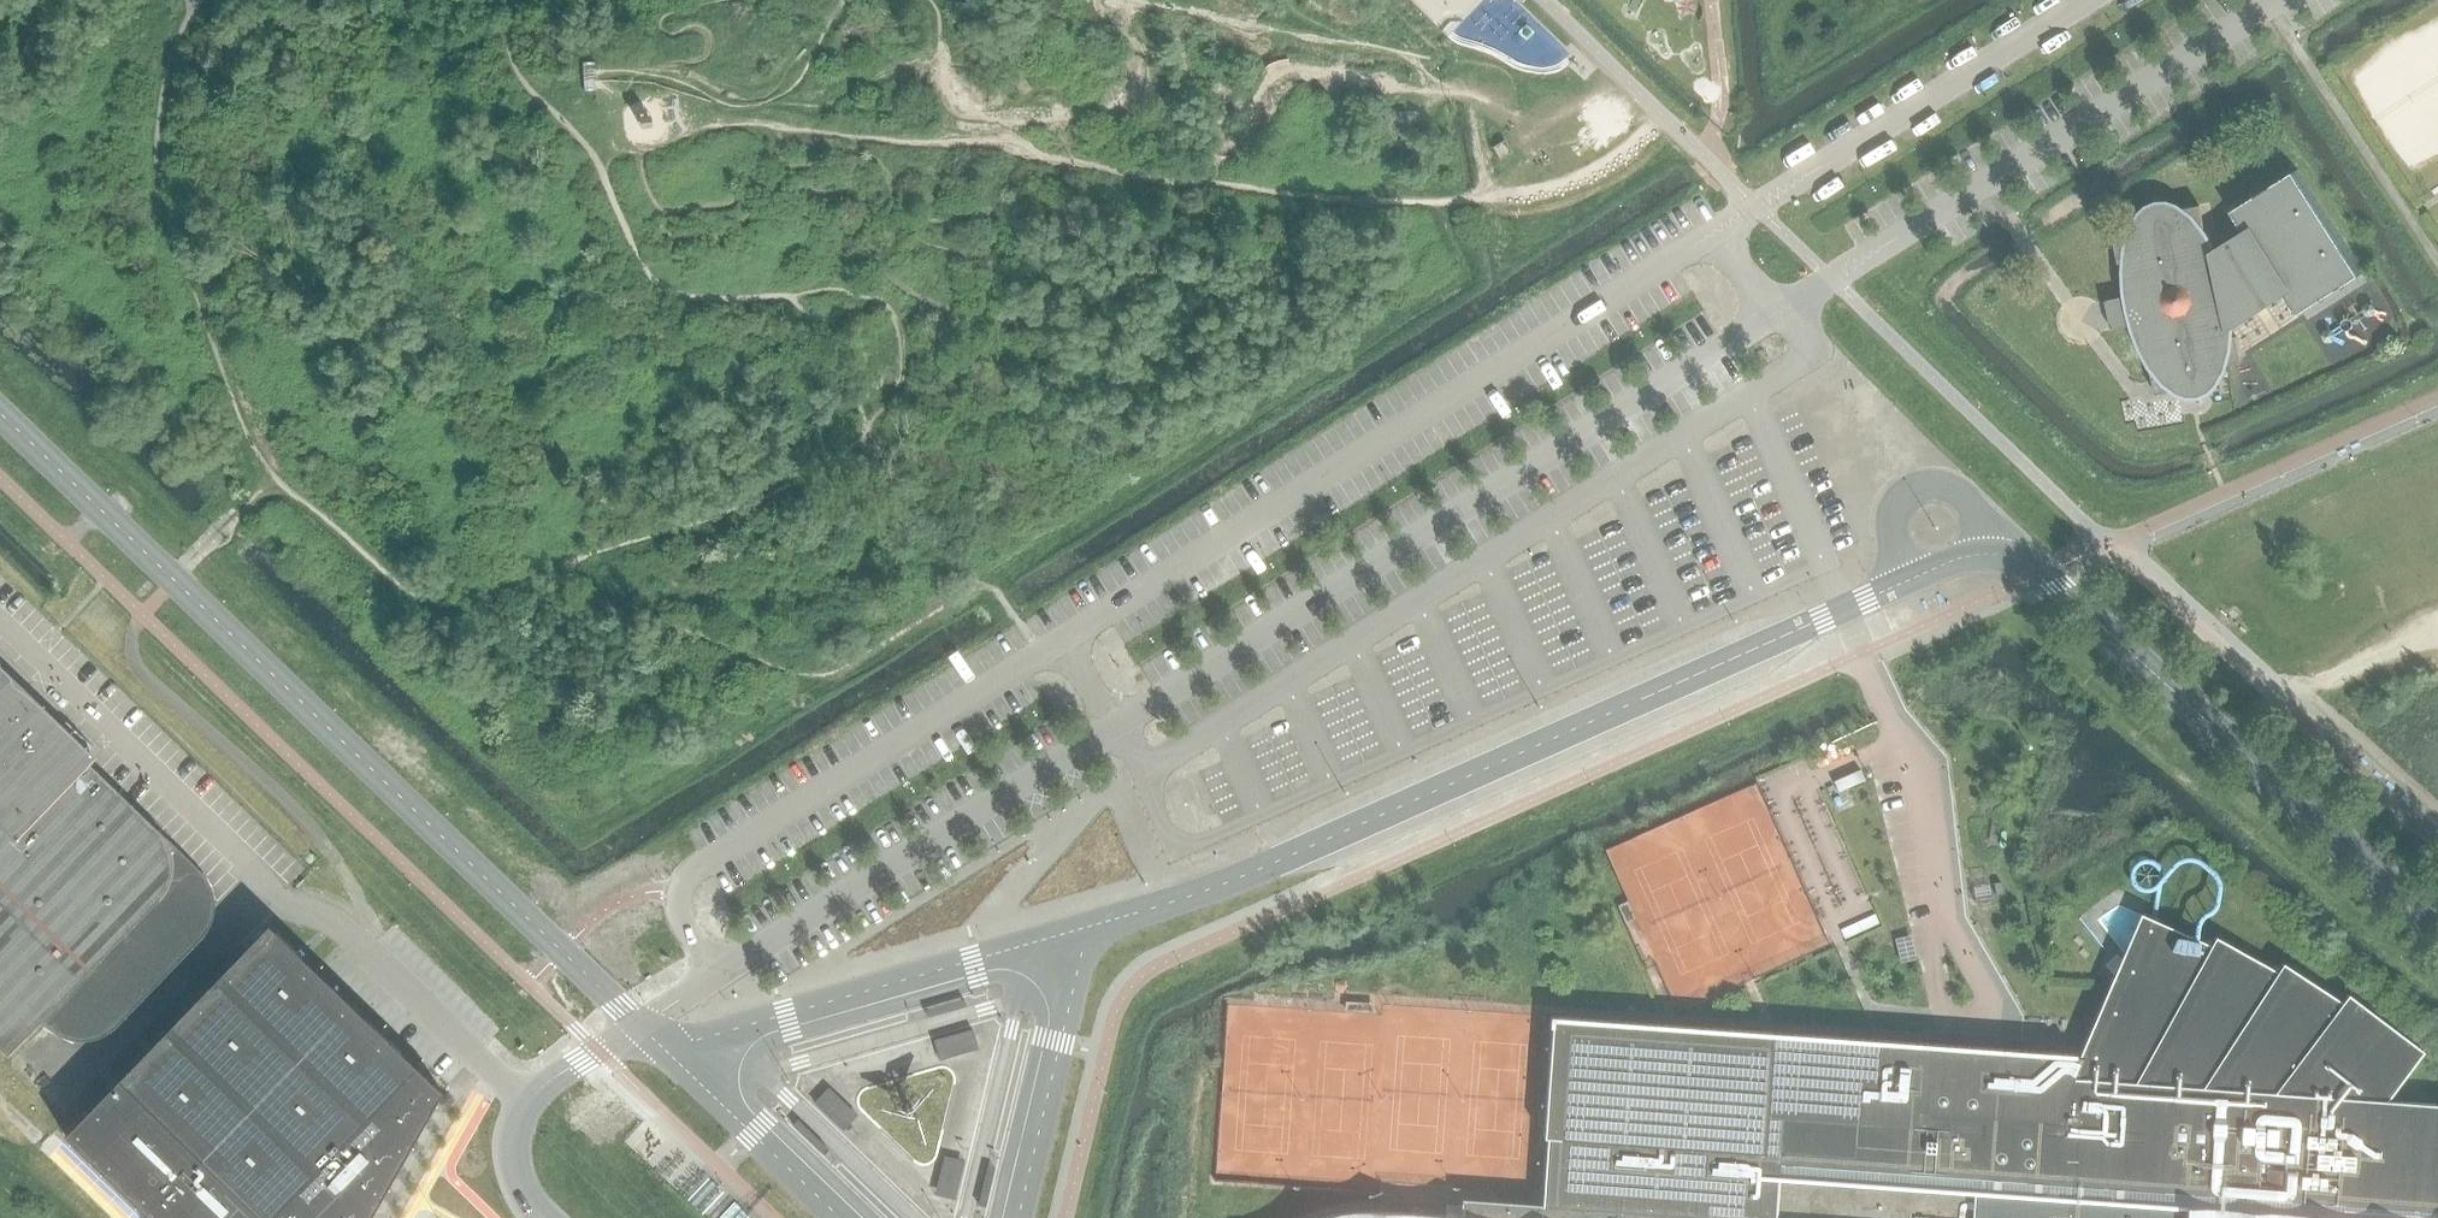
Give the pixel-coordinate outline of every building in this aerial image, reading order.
[(1511,152),(1503,140),(1491,147),(1499,160),(1511,152)] [(2155,395),(2174,391),(2178,393),(2181,394),(2186,395),(2190,396),(2197,396),(2202,394),(2207,391),(2211,388),(2214,384),(2217,380),(2222,370),(2224,364),(2240,361),(2235,337),(2228,338),(2229,330),(2286,293),(2299,313),(2363,273),(2297,169),(2233,210),(2246,230),(2212,252),(2212,251),(2208,244),(2203,235),(2199,230),(2203,229),(2198,206),(2179,210),(2175,207),(2168,205),(2163,204),(2161,204),(2159,205),(2154,206),(2151,206),(2149,207),(2147,209),(2144,211),(2140,215),(2139,217),(2136,221),(2133,225),(2131,229),(2131,231),(2129,237),(2113,240),(2118,264),(2125,262),(2124,271),(2124,281),(2126,297),(2107,301),(2113,328),(2132,324),(2134,330),(2137,340),(2139,345),(2141,349),(2146,358),(2149,364),(2153,370),(2150,371),(2155,395)] [(7,1056),(40,1021),(50,1030),(52,1032),(55,1034),(58,1036),(64,1038),(67,1039),(70,1040),(73,1041),(77,1041),(80,1041),(84,1041),(87,1041),(91,1040),(94,1040),(97,1039),(101,1037),(104,1036),(107,1034),(110,1032),(113,1030),(115,1028),(119,1024),(201,939),(203,937),(204,935),(206,932),(208,929),(209,927),(210,924),(211,922),(212,919),(213,915),(213,911),(213,906),(213,902),(213,898),(212,894),(211,890),(210,886),(209,884),(208,881),(206,878),(203,875),(200,872),(157,829),(0,678),(0,1049),(7,1056)] [(1859,770),(1833,781),(1837,792),(1864,780),(1859,770)] [(2385,1101),(2422,1052),(2346,994),(2340,1002),(2281,963),(2276,971),(2214,937),(2210,946),(2139,914),(2138,915),(2144,918),(2082,1057),(2076,1057),(2074,1054),(2021,1051),(2005,1049),(1723,1029),(1550,1017),(1542,1137),(1546,1138),(1545,1142),(1541,1204),(1461,1199),(1459,1217),(1365,1209),(1350,1210),(1336,1212),(1322,1214),(1310,1217),(2437,1217),(2437,1105),(2385,1101)] [(1874,914),(1840,930),(1844,940),(1879,923),(1874,914)] [(231,962),(64,1135),(150,1217),(368,1217),(428,1113),(429,1113),(441,1090),(328,981),(267,924),(231,962)] [(1895,939),(1900,962),(1915,959),(1910,935),(1895,939)] [(975,1024),(938,1036),(944,1056),(982,1044),(975,1024)]
